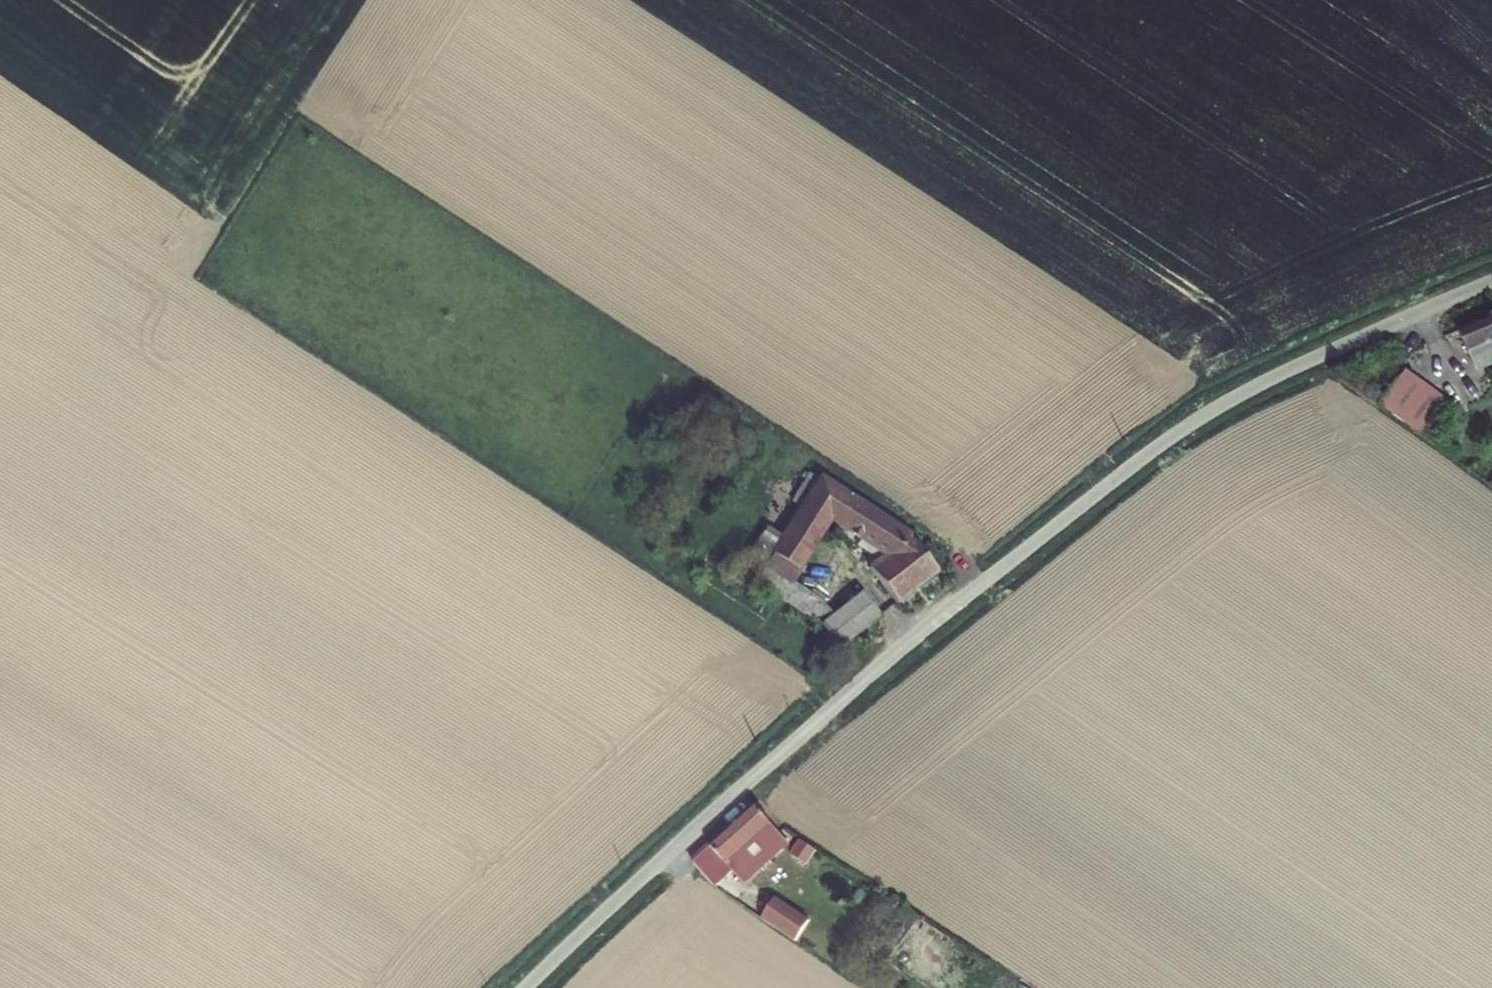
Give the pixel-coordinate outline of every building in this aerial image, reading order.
[(1468,328),(1478,350),(1491,345),(1491,317),(1468,328)] [(1413,365),(1387,400),(1429,430),(1453,396),(1413,365)] [(826,620),(843,643),(885,611),(867,587),(838,609),(793,578),(835,518),(891,551),(875,562),(903,598),(942,567),(913,531),(877,507),(830,477),(761,578),(826,620)] [(704,854),(720,874),(771,827),(778,820),(761,801),(704,854)] [(774,895),(759,919),(800,944),(815,920),(774,895)]
